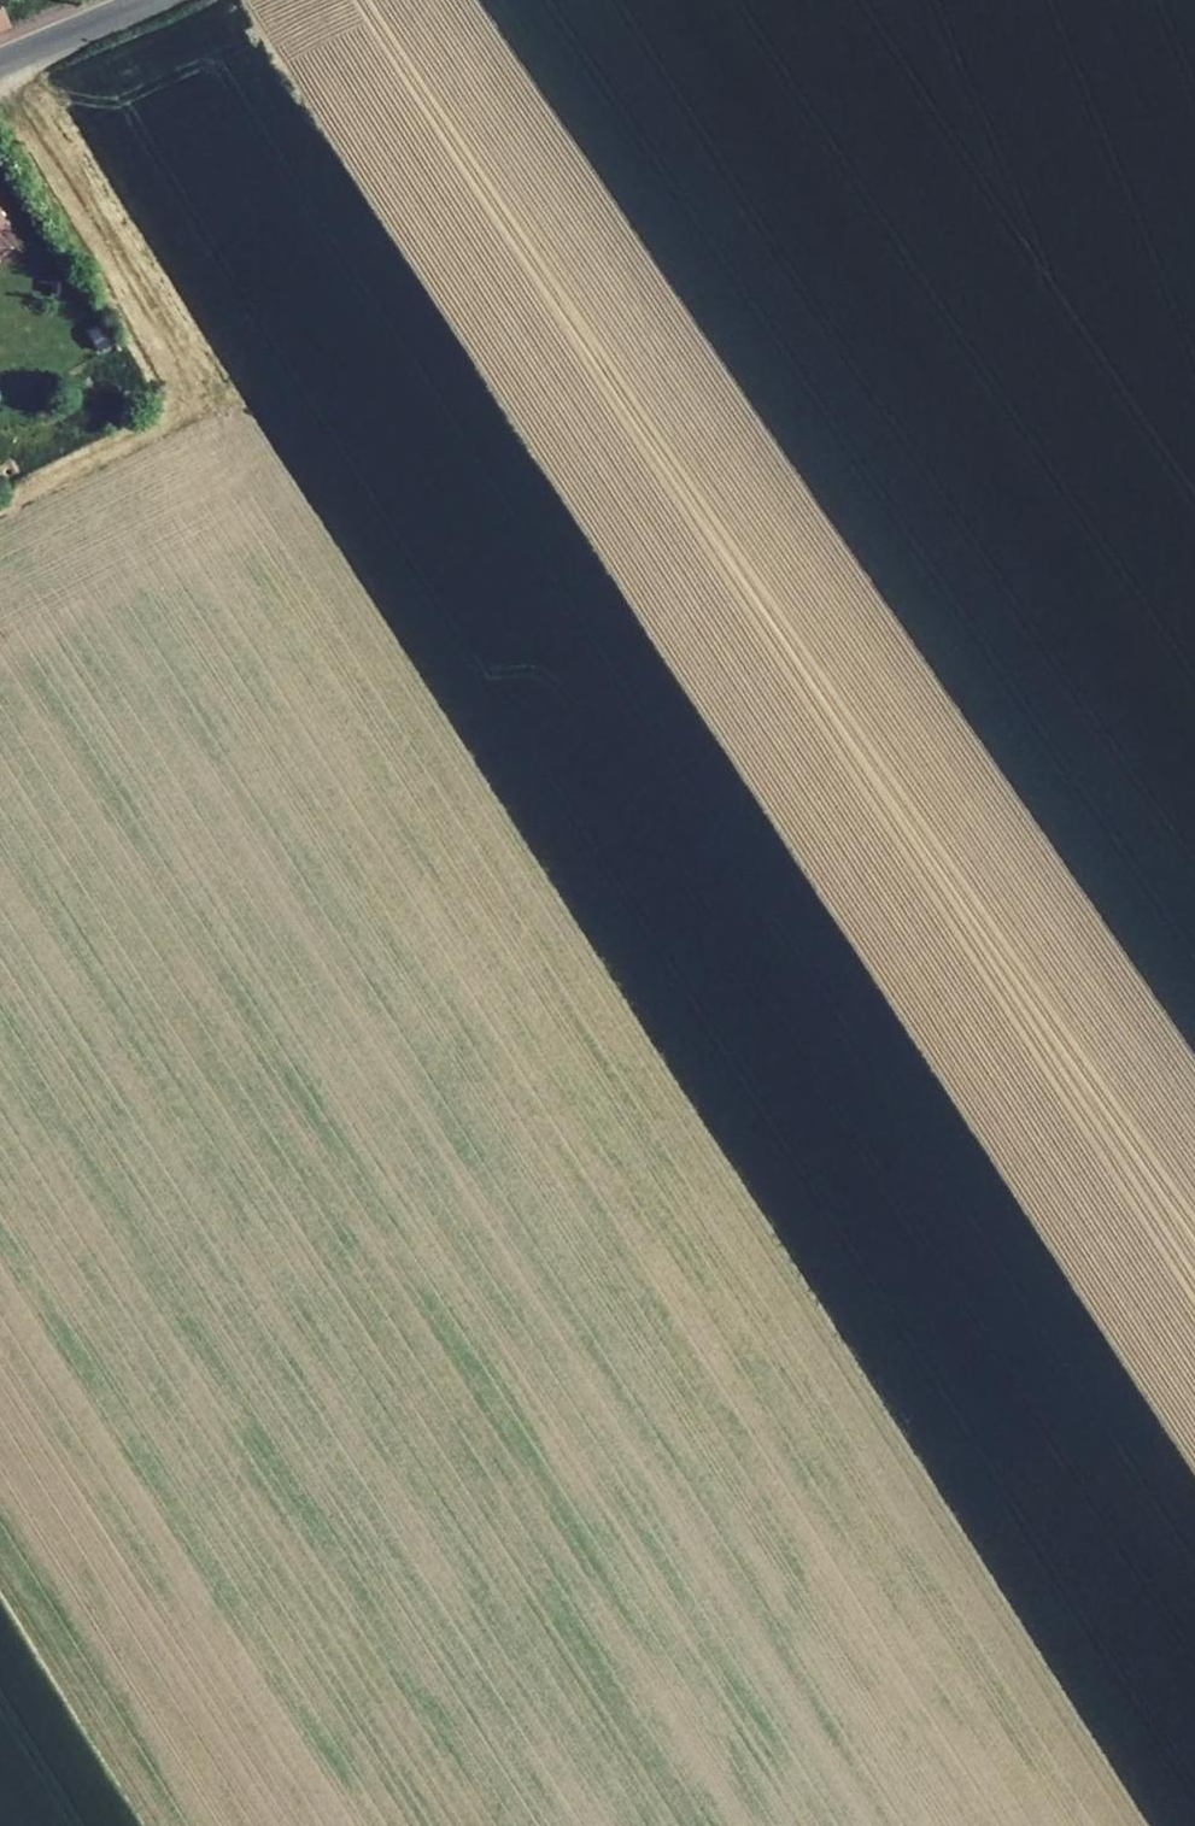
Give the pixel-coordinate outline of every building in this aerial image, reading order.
[(9,27),(0,9),(0,31),(9,27)]
